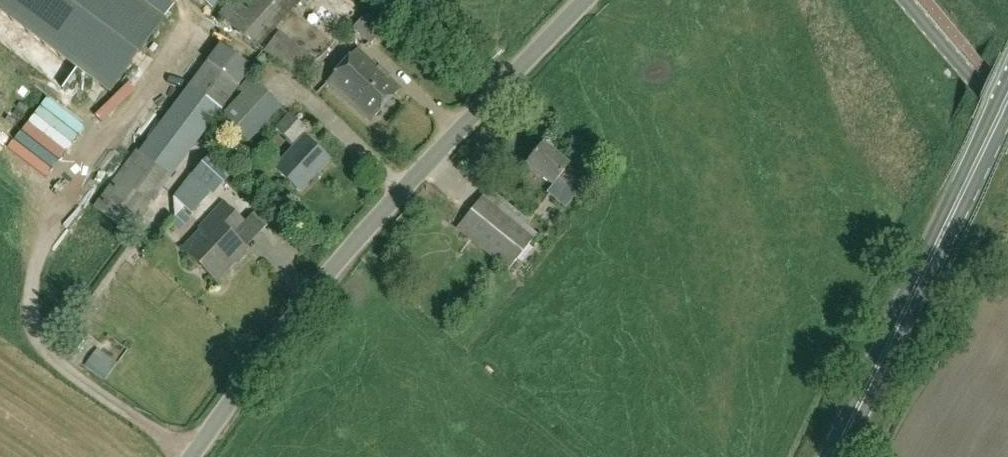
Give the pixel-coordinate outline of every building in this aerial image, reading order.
[(175,0),(51,0),(50,1),(30,18),(37,27),(48,18),(42,36),(48,43),(56,36),(68,51),(61,70),(76,58),(87,71),(107,79),(115,71),(126,42),(174,2),(175,0)] [(219,15),(256,50),(301,0),(232,0),(219,15)] [(384,30),(366,14),(353,29),(370,45),(384,30)] [(409,24),(405,31),(411,35),(415,28),(409,24)] [(278,32),(262,52),(299,78),(315,59),(278,32)] [(94,207),(128,232),(251,68),(220,45),(94,207)] [(152,73),(161,59),(145,49),(136,64),(152,73)] [(400,88),(357,49),(327,81),(370,121),(400,88)] [(253,82),(222,116),(249,141),(280,108),(253,82)] [(291,145),(305,131),(288,115),(275,129),(291,145)] [(298,192),(328,160),(303,137),(273,169),(298,192)] [(573,171),(542,145),(525,165),(551,187),(557,180),(571,191),(581,179),(572,171),(573,171)] [(192,176),(174,199),(192,216),(212,194),(213,195),(232,175),(212,155),(192,176)] [(536,235),(485,193),(455,229),(507,270),(516,259),(522,264),(534,249),(528,244),(536,235)] [(232,237),(244,224),(223,204),(202,226),(211,235),(190,257),(216,282),(246,250),(232,237)] [(91,361),(113,376),(123,361),(101,345),(91,361)]
